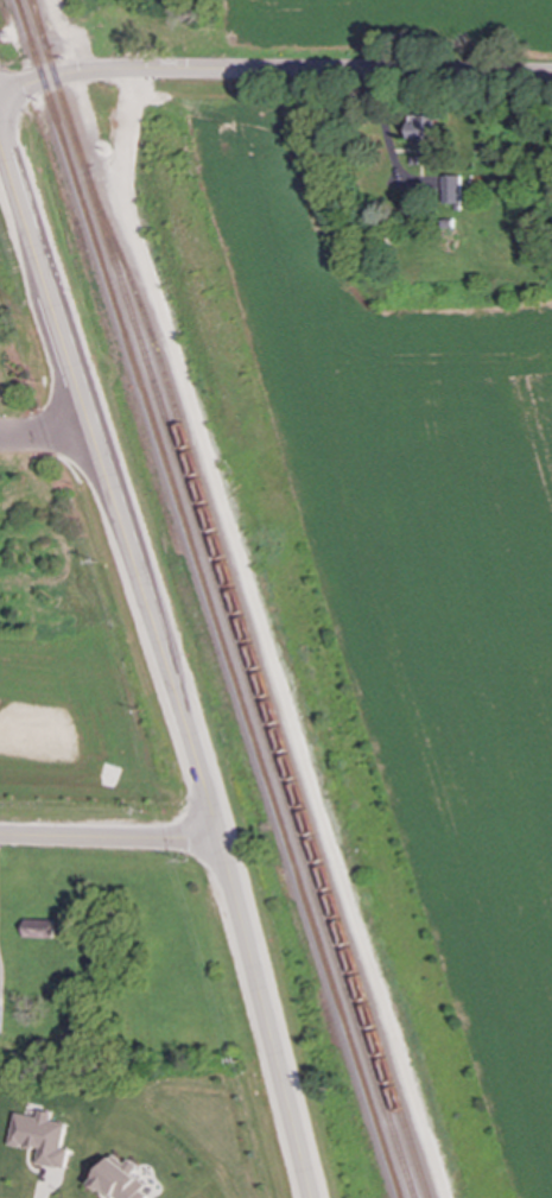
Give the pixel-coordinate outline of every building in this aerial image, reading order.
[(410,138),(420,139),(420,154),(434,156),(436,116),(410,115),(410,138)] [(440,203),(458,203),(459,176),(442,176),(440,203)] [(52,938),(53,920),(24,919),(23,937),(52,938)] [(14,1113),(8,1146),(39,1151),(36,1164),(65,1170),(69,1149),(62,1148),(66,1124),(50,1121),(51,1113),(39,1110),(38,1117),(14,1113)] [(113,1197),(143,1197),(151,1186),(133,1174),(138,1166),(127,1159),(125,1162),(112,1154),(91,1184),(113,1197)]
